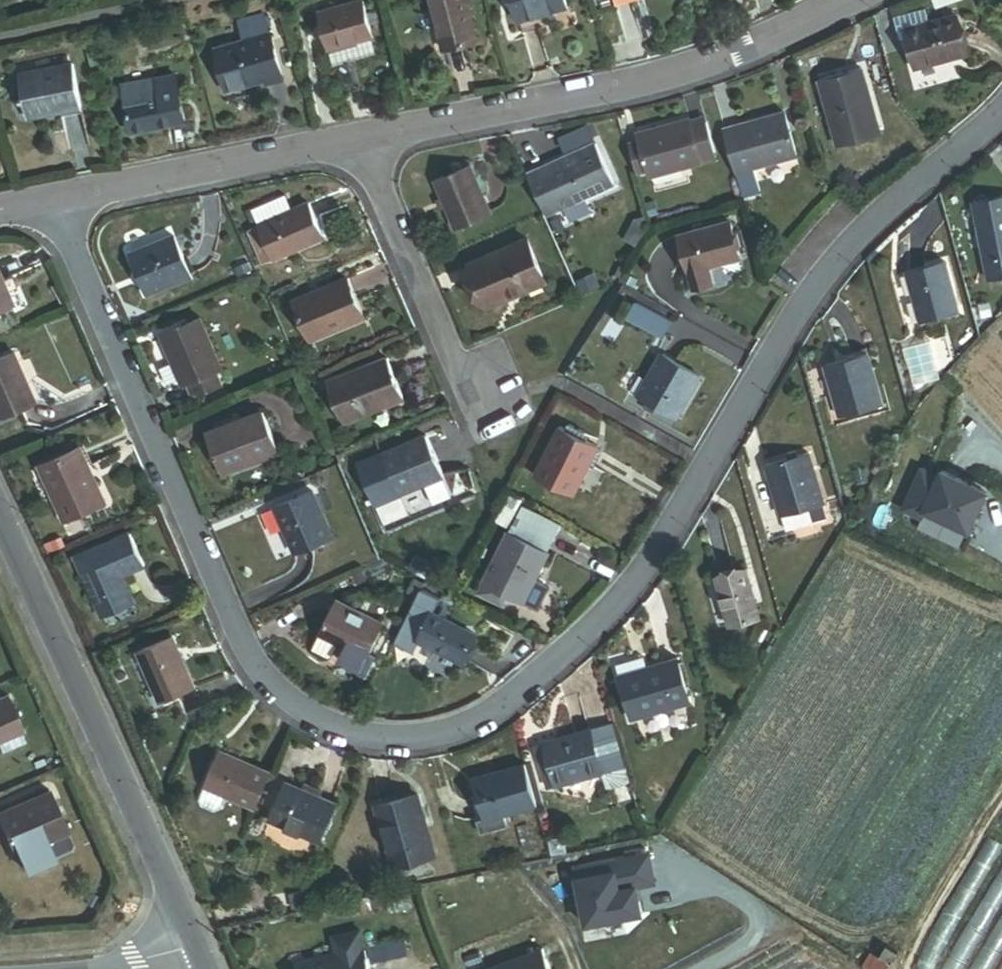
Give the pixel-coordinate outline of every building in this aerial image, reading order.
[(477,41),(467,5),(471,4),(470,0),(429,0),(443,50),(477,41)] [(566,7),(564,0),(512,0),(518,21),(566,7)] [(353,43),(370,38),(359,4),(314,17),(329,65),(357,57),(353,43)] [(894,18),(897,30),(903,29),(928,22),(925,10),(894,18)] [(928,22),(903,29),(905,36),(914,68),(967,54),(956,15),(928,22)] [(267,86),(282,81),(263,19),(236,27),(242,48),(215,56),(226,92),(244,86),(265,80),(267,86)] [(899,38),(905,36),(903,29),(897,30),(899,38)] [(357,57),(374,52),(370,38),(353,43),(357,57)] [(93,68),(105,65),(103,54),(90,57),(93,68)] [(942,62),(913,70),(916,81),(945,73),(942,62)] [(28,119),(81,108),(73,67),(19,77),(28,119)] [(839,149),(880,136),(860,69),(819,81),(839,149)] [(130,133),(183,124),(175,81),(157,84),(159,99),(126,105),(130,133)] [(753,168),(797,156),(784,113),(724,130),(743,197),(759,192),(753,168)] [(691,127),(705,124),(704,118),(689,121),(691,127)] [(636,136),(638,142),(639,147),(630,150),(636,174),(645,171),(647,177),(715,159),(705,124),(691,127),(689,121),(636,136)] [(639,147),(638,142),(628,144),(630,150),(639,147)] [(527,175),(545,215),(614,184),(596,144),(527,175)] [(456,230),(490,215),(469,167),(435,182),(456,230)] [(273,261),(324,239),(309,205),(293,212),(284,193),(250,208),(258,227),(265,244),(273,261)] [(1001,280),(1001,197),(973,204),(993,282),(1001,280)] [(708,269),(741,260),(731,223),(677,239),(691,291),(713,285),(708,269)] [(255,248),(265,244),(258,227),(248,231),(255,248)] [(145,296),(189,278),(172,238),(128,256),(145,296)] [(504,295),(542,279),(526,242),(468,266),(487,310),(507,301),(504,295)] [(262,266),(273,261),(265,244),(255,248),(262,266)] [(920,323),(958,312),(944,261),(905,273),(920,323)] [(15,307),(0,270),(0,313),(15,307)] [(504,295),(507,301),(545,285),(542,279),(504,295)] [(309,343),(363,320),(346,281),(293,304),(309,343)] [(629,318),(661,335),(668,319),(636,303),(629,318)] [(215,376),(221,373),(198,320),(160,337),(183,390),(188,387),(215,376)] [(839,415),(879,403),(864,351),(824,363),(839,415)] [(37,405),(15,353),(0,360),(0,415),(2,420),(37,405)] [(655,407),(675,419),(700,377),(662,355),(637,397),(647,402),(655,407)] [(341,425),(402,401),(386,360),(325,384),(341,425)] [(194,401),(221,389),(215,376),(188,387),(194,401)] [(642,410),(651,415),(655,407),(647,402),(642,410)] [(219,477),(277,455),(261,414),(203,437),(219,477)] [(534,476),(573,497),(599,448),(560,428),(534,476)] [(399,496),(443,477),(425,437),(381,456),(399,496)] [(65,522),(104,505),(79,448),(40,465),(65,522)] [(787,534),(828,522),(807,453),(767,465),(787,534)] [(928,471),(910,512),(928,520),(932,513),(976,533),(994,494),(948,473),(946,479),(928,471)] [(292,556),(331,539),(311,493),(272,509),(292,556)] [(547,555),(554,541),(516,521),(509,536),(547,555)] [(120,576),(143,566),(130,535),(76,559),(102,619),(133,605),(120,576)] [(520,607),(547,555),(509,536),(482,587),(498,596),(495,601),(503,605),(506,600),(520,607)] [(547,555),(560,562),(567,547),(554,541),(547,555)] [(730,626),(760,618),(746,570),(717,578),(730,626)] [(338,648),(366,662),(383,628),(336,604),(318,639),(338,648)] [(417,643),(462,664),(476,637),(431,615),(417,643)] [(160,705),(194,690),(172,638),(138,653),(160,705)] [(311,653),(331,663),(338,648),(318,639),(311,653)] [(644,671),(641,659),(613,667),(617,679),(644,671)] [(628,721),(686,704),(674,662),(644,671),(617,679),(628,721)] [(23,732),(8,698),(0,701),(0,742),(22,733),(23,732)] [(544,744),(545,747),(537,749),(543,771),(551,768),(557,789),(603,776),(624,770),(627,769),(615,723),(544,744)] [(1,754),(26,744),(22,733),(0,742),(0,752),(1,754)] [(255,809),(270,775),(219,753),(204,787),(255,809)] [(537,782),(531,762),(525,764),(531,784),(537,782)] [(505,815),(537,806),(531,784),(525,764),(473,779),(476,789),(479,801),(485,821),(479,823),(482,834),(508,827),(505,815)] [(551,768),(543,771),(549,791),(557,789),(551,768)] [(624,770),(603,776),(607,791),(612,792),(625,788),(629,785),(624,770)] [(543,804),(537,782),(531,784),(537,806),(543,804)] [(270,822),(319,843),(335,804),(318,797),(321,791),(308,786),(305,793),(286,784),(270,822)] [(473,803),(479,801),(476,789),(469,791),(473,803)] [(13,855),(66,832),(49,793),(0,814),(0,825),(13,855)] [(393,868),(434,856),(417,796),(376,807),(393,868)] [(605,895),(610,871),(570,874),(582,930),(640,912),(630,883),(605,895)] [(403,944),(371,949),(372,960),(404,956),(403,944)] [(363,947),(295,963),(296,968),(368,968),(363,947)] [(489,966),(490,968),(546,968),(539,948),(489,966)]
